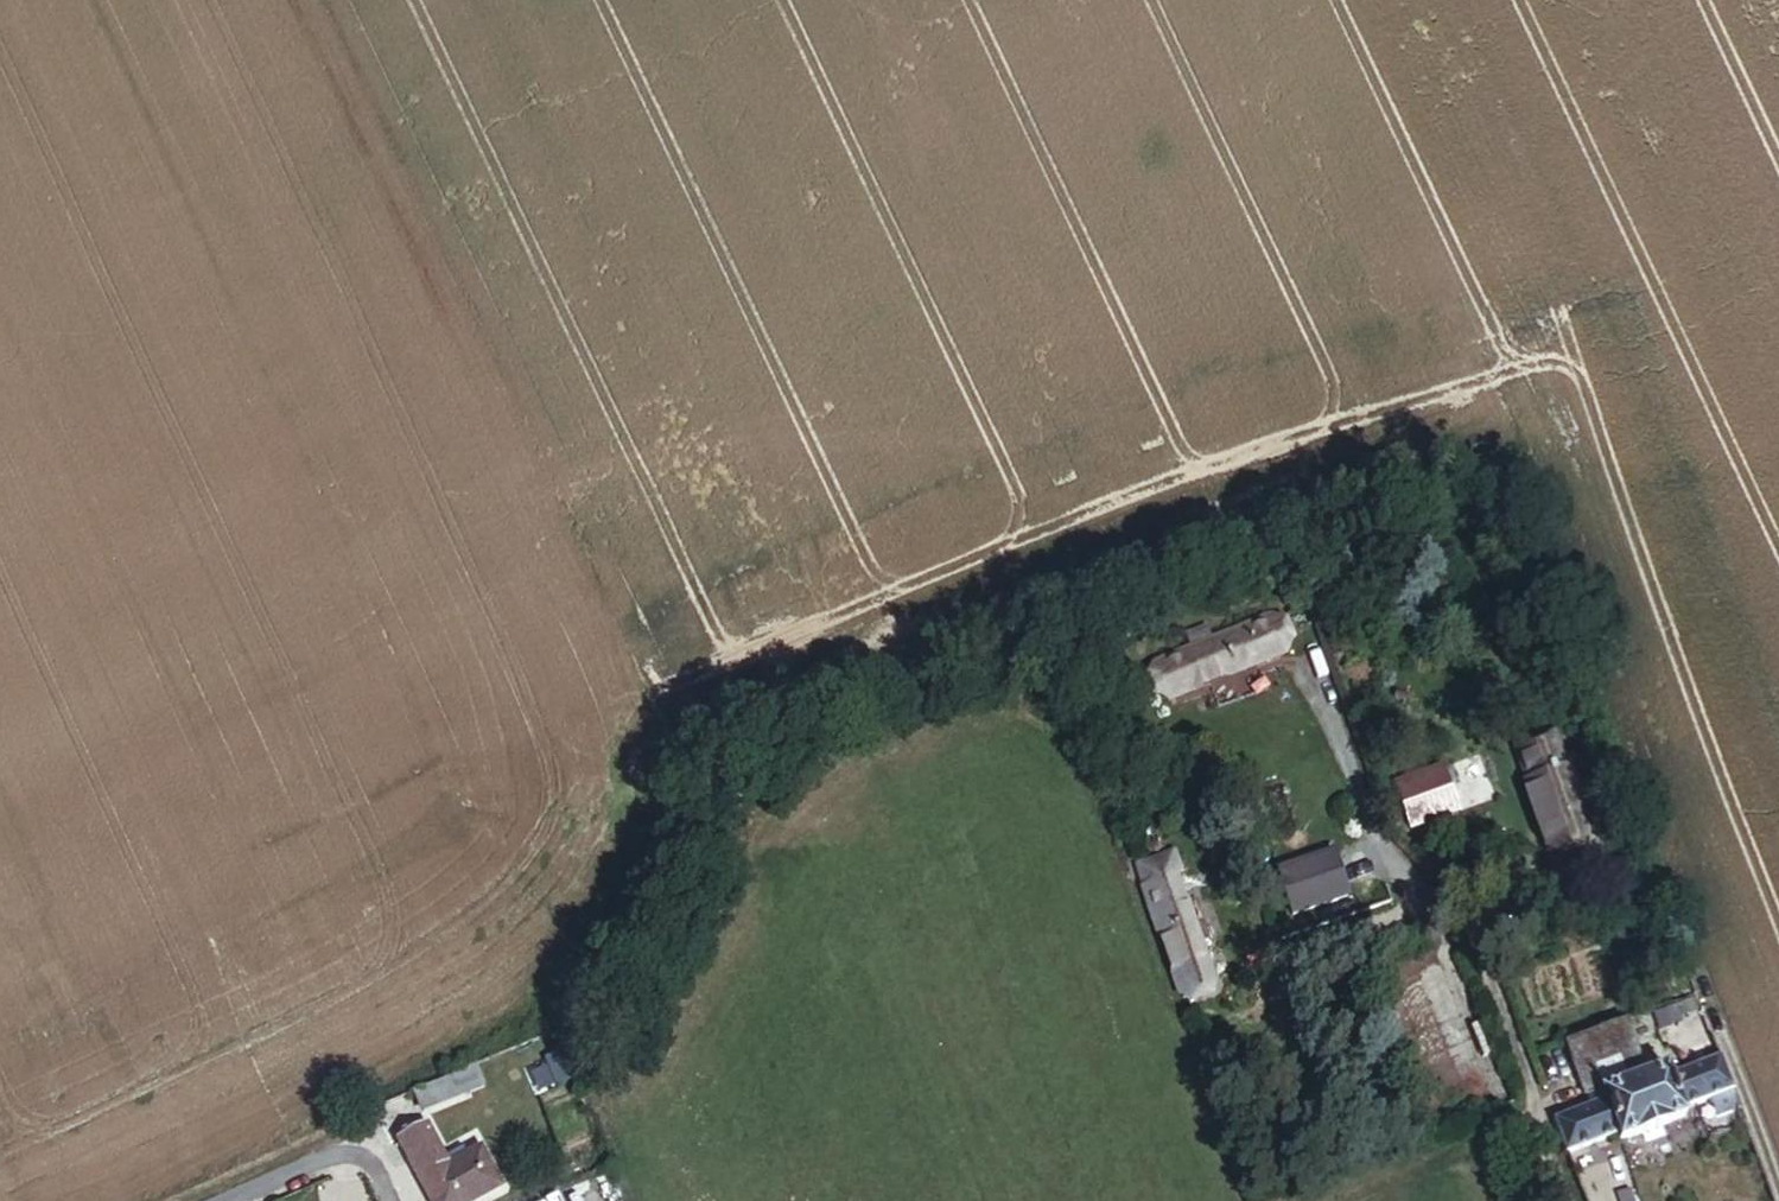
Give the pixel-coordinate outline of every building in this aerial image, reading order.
[(1208,670),(1219,704),(1337,665),(1326,631),(1208,670)] [(1553,752),(1514,767),(1549,860),(1588,846),(1553,752)] [(1406,848),(1495,812),(1477,768),(1389,804),(1406,848)] [(1588,846),(1549,860),(1559,888),(1598,873),(1588,846)] [(1164,981),(1203,973),(1179,853),(1140,861),(1164,981)] [(1216,870),(1186,880),(1194,902),(1224,892),(1216,870)] [(1227,1001),(1258,991),(1224,892),(1194,902),(1227,1001)] [(1565,1051),(1580,1098),(1586,1096),(1592,1113),(1604,1109),(1600,1097),(1646,1082),(1630,1030),(1565,1051)] [(1689,1126),(1685,1113),(1722,1101),(1725,1109),(1743,1103),(1731,1065),(1672,1084),(1669,1075),(1646,1082),(1600,1097),(1604,1109),(1592,1113),(1550,1126),(1560,1157),(1617,1138),(1620,1148),(1689,1126)] [(531,1088),(547,1081),(542,1068),(525,1075),(531,1088)] [(448,1147),(474,1200),(540,1200),(552,1195),(535,1162),(517,1171),(511,1159),(496,1166),(479,1132),(448,1147)]
